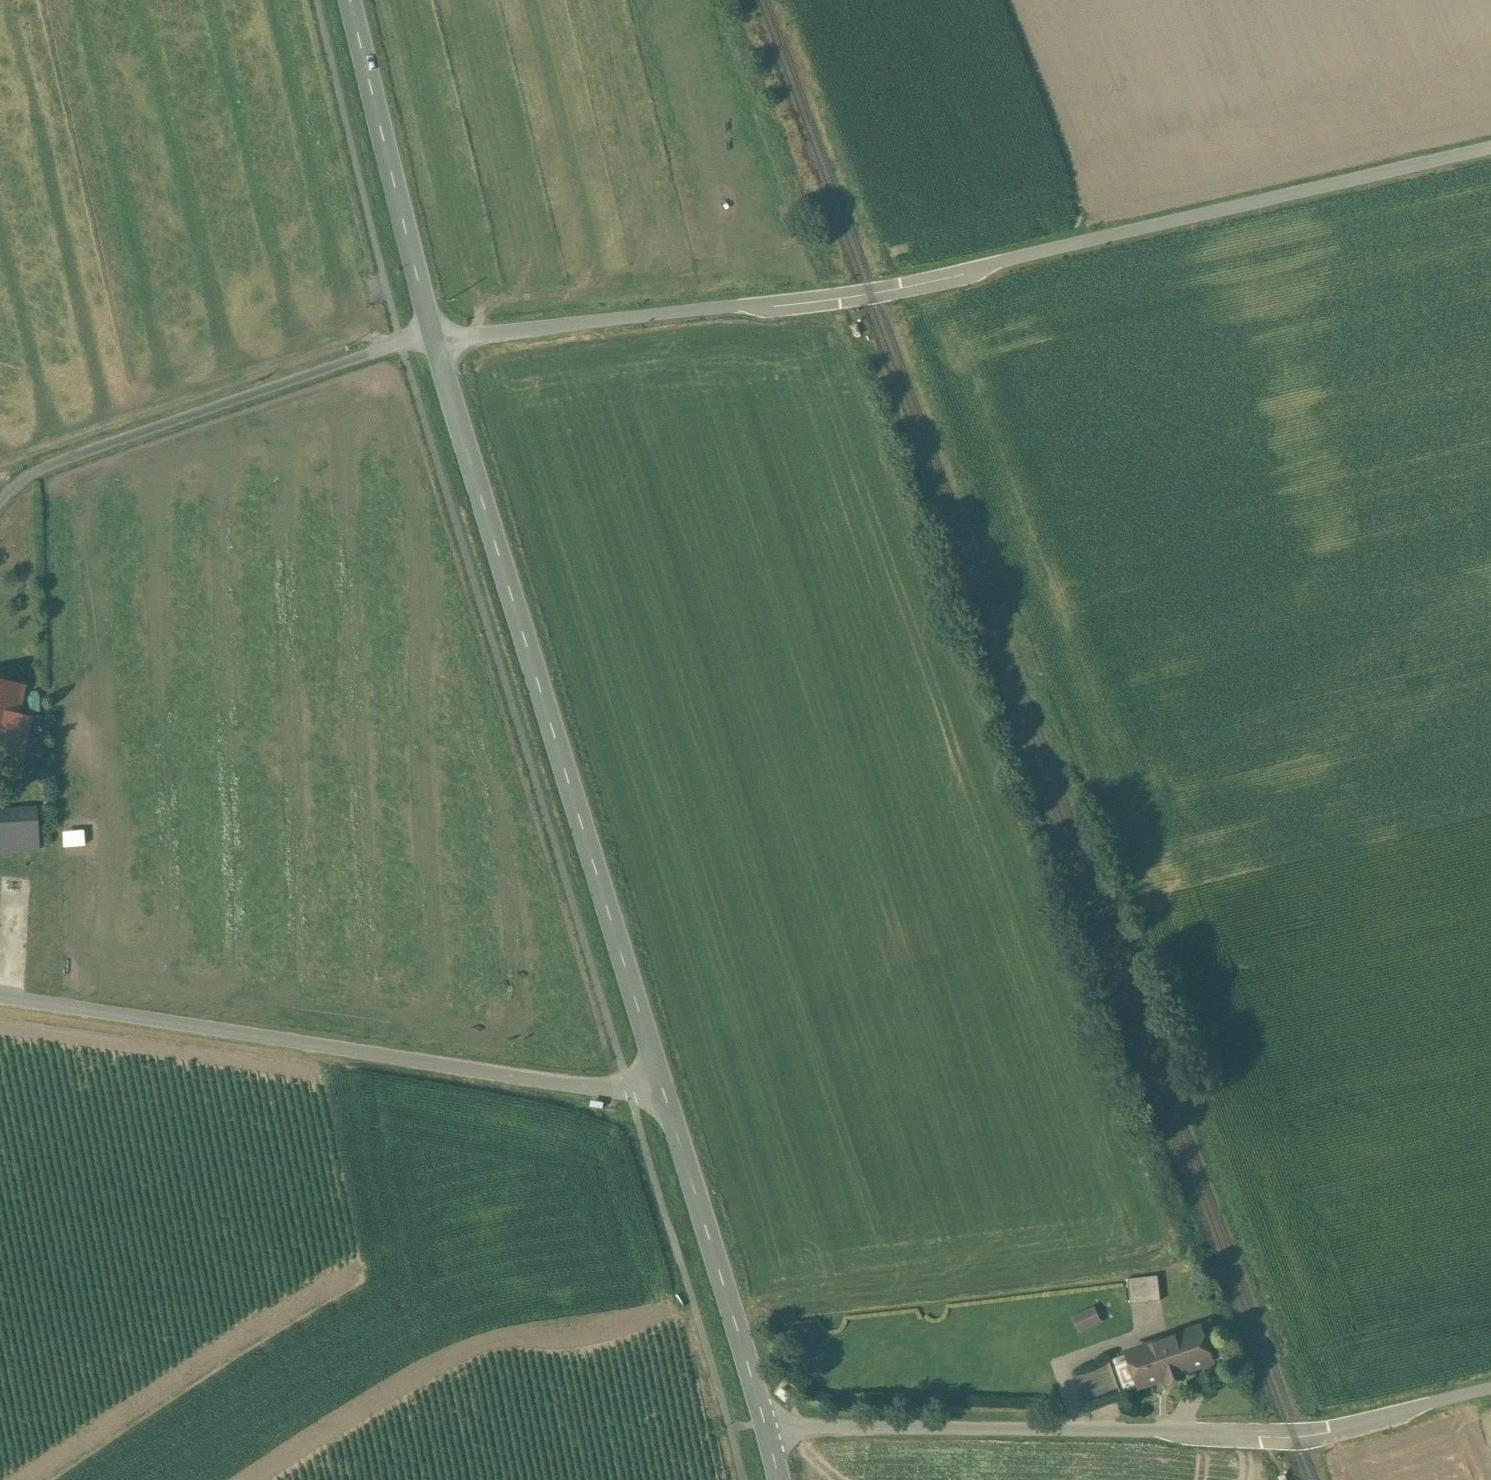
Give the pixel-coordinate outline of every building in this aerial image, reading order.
[(0,680),(0,751),(9,753),(24,686),(0,680)] [(0,811),(0,851),(39,848),(33,807),(0,811)] [(1160,1300),(1156,1277),(1126,1279),(1130,1304),(1160,1300)] [(1094,1302),(1071,1313),(1079,1330),(1101,1319),(1094,1302)] [(1201,1327),(1129,1351),(1134,1365),(1141,1369),(1146,1383),(1166,1376),(1167,1379),(1172,1381),(1179,1379),(1181,1374),(1181,1371),(1212,1360),(1201,1327)] [(1120,1393),(1146,1383),(1141,1369),(1134,1365),(1129,1351),(1108,1358),(1120,1393)]
